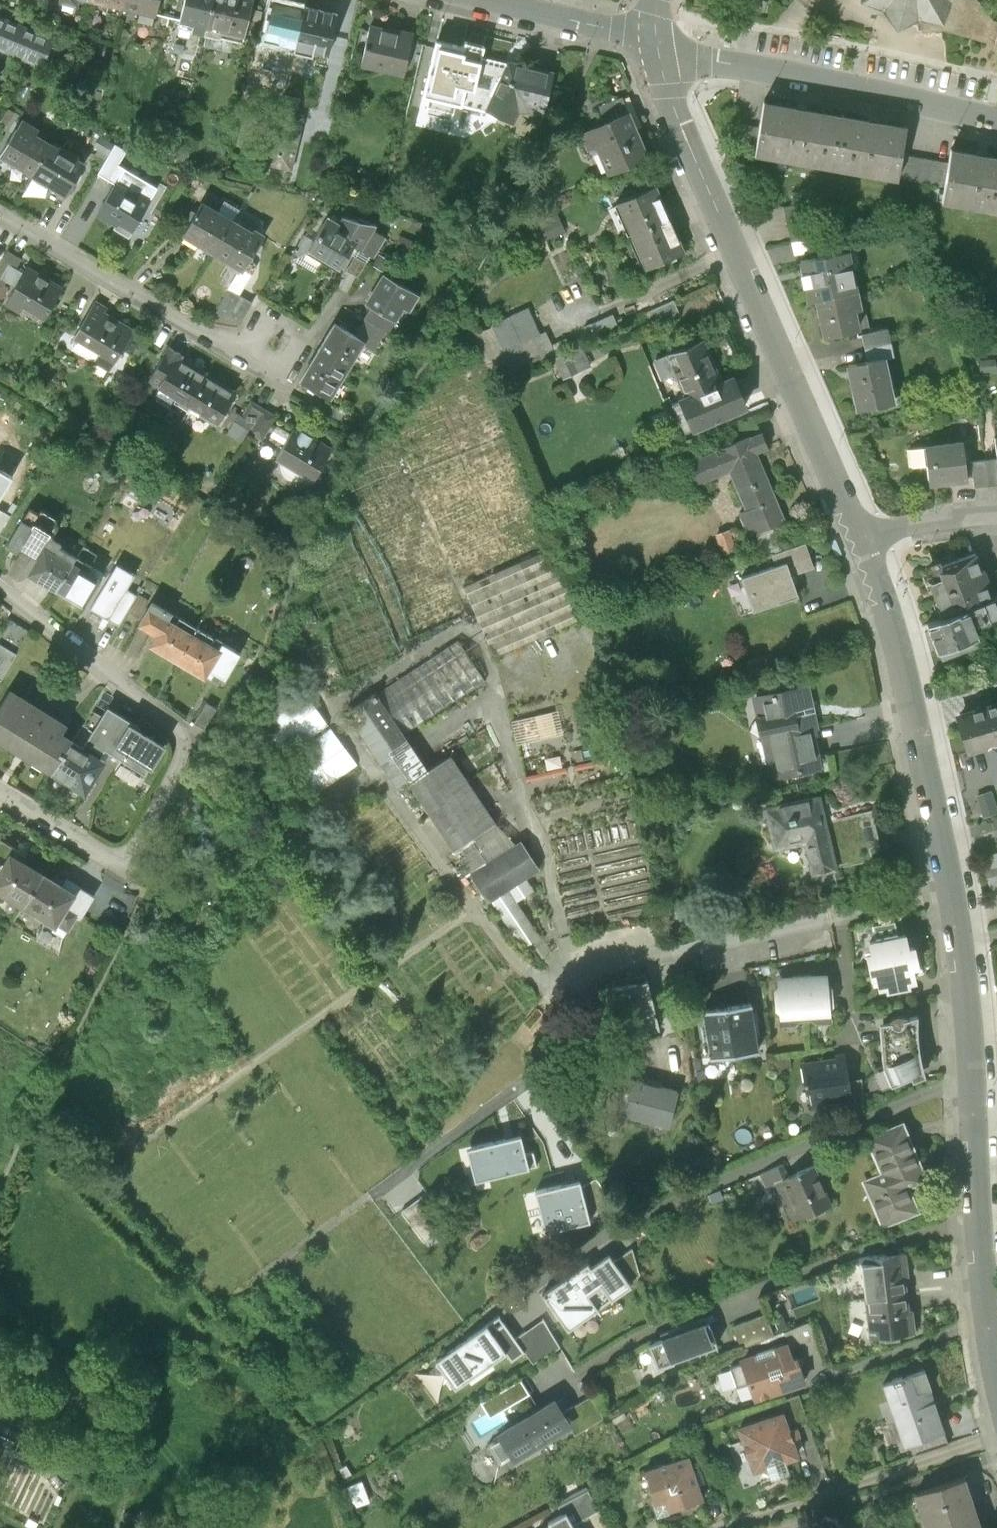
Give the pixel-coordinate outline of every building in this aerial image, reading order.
[(121,7),(153,14),(156,0),(123,0),(121,7)] [(212,28),(218,0),(185,0),(180,20),(212,28)] [(212,28),(243,36),(252,0),(218,0),(212,28)] [(857,2),(880,11),(893,32),(917,20),(921,21),(940,25),(949,1),(951,0),(858,0),(857,2)] [(975,0),(951,0),(949,1),(940,25),(921,21),(921,34),(943,32),(996,47),(996,23),(992,22),(975,0)] [(265,38),(296,46),(306,9),(274,1),(265,38)] [(336,17),(306,9),(296,46),(327,54),(336,17)] [(0,18),(0,49),(40,65),(50,39),(0,18)] [(371,27),(362,65),(403,75),(412,37),(371,27)] [(107,47),(100,46),(98,55),(105,56),(107,47)] [(471,54),(434,46),(426,83),(462,91),(471,54)] [(507,64),(485,112),(511,125),(517,114),(527,112),(542,116),(552,75),(507,64)] [(56,75),(50,73),(47,81),(53,84),(56,75)] [(754,156),(825,168),(834,116),(763,104),(759,129),(755,153),(754,156)] [(7,110),(3,116),(11,121),(15,115),(7,110)] [(305,118),(298,116),(282,113),(270,166),(294,171),(305,118)] [(626,116),(580,136),(587,153),(595,150),(607,178),(646,161),(626,116)] [(905,128),(834,116),(825,168),(896,180),(896,178),(900,155),(905,128)] [(1,157),(32,176),(50,145),(31,134),(34,129),(22,121),(1,157)] [(759,129),(735,125),(731,148),(755,153),(759,129)] [(60,151),(50,145),(32,176),(37,178),(36,180),(46,186),(46,184),(66,195),(83,165),(75,160),(76,157),(61,148),(60,151)] [(996,211),(996,159),(951,151),(948,164),(944,187),(942,202),(996,211)] [(948,164),(900,155),(896,178),(944,187),(948,164)] [(116,185),(98,214),(116,224),(118,221),(130,229),(146,203),(116,185)] [(615,205),(629,238),(668,221),(655,189),(615,205)] [(181,236),(212,255),(232,222),(200,203),(181,236)] [(784,209),(791,243),(814,239),(807,204),(784,209)] [(563,234),(556,215),(538,221),(546,240),(563,234)] [(343,218),(339,225),(335,231),(355,242),(352,246),(361,251),(373,230),(376,225),(343,218)] [(328,219),(315,241),(308,253),(323,261),(339,270),(352,246),(355,242),(335,231),(339,225),(328,219)] [(682,254),(668,221),(629,238),(643,270),(682,254)] [(251,234),(232,222),(212,255),(241,273),(263,236),(253,230),(251,234)] [(385,237),(373,230),(361,251),(373,258),(385,237)] [(320,267),(323,261),(308,253),(315,241),(304,235),(294,252),(320,267)] [(816,252),(814,239),(791,243),(794,256),(816,252)] [(0,266),(0,279),(15,288),(24,274),(17,271),(23,261),(8,252),(0,266)] [(808,305),(815,303),(855,294),(847,254),(799,265),(808,305)] [(378,256),(372,267),(381,272),(387,261),(378,256)] [(27,268),(24,274),(15,288),(6,303),(20,312),(23,308),(43,321),(62,290),(27,268)] [(417,294),(385,275),(368,303),(372,306),(395,320),(403,307),(407,309),(417,294)] [(864,331),(855,294),(815,303),(823,341),(864,331)] [(74,338),(99,352),(93,362),(108,371),(121,349),(126,342),(133,330),(102,312),(105,308),(95,302),(74,338)] [(679,315),(673,302),(632,320),(637,333),(679,315)] [(372,306),(354,336),(363,342),(373,348),(383,332),(386,334),(395,320),(372,306)] [(539,336),(527,310),(474,335),(495,383),(553,361),(556,360),(555,356),(551,347),(545,333),(539,336)] [(335,325),(319,353),(346,370),(363,342),(354,336),(335,325)] [(861,335),(866,362),(882,359),(893,357),(888,329),(861,335)] [(566,340),(551,347),(555,356),(567,351),(570,349),(566,340)] [(675,375),(680,386),(717,369),(705,341),(667,357),(675,375)] [(143,351),(126,342),(121,349),(138,359),(143,351)] [(591,369),(580,345),(570,349),(567,351),(568,354),(556,360),(553,361),(563,381),(591,369)] [(330,397),(346,370),(319,353),(302,381),(330,397)] [(660,382),(675,375),(667,357),(652,364),(660,382)] [(180,359),(162,389),(192,406),(210,376),(180,359)] [(866,362),(847,366),(856,410),(891,403),(882,359),(866,362)] [(724,386),(717,369),(680,386),(686,401),(680,403),(693,431),(745,409),(734,382),(724,386)] [(236,392),(210,376),(192,406),(218,422),(236,392)] [(276,417),(251,403),(242,417),(234,412),(229,421),(263,440),(276,417)] [(294,429),(274,462),(309,484),(330,451),(294,429)] [(692,459),(680,464),(690,488),(729,472),(745,513),(739,515),(748,537),(754,534),(770,527),(783,522),(755,455),(767,450),(760,435),(694,463),(692,459)] [(962,443),(910,448),(912,466),(926,465),(928,485),(966,481),(962,443)] [(971,460),(974,486),(996,483),(996,458),(996,457),(971,460)] [(145,492),(135,486),(130,495),(140,501),(145,492)] [(315,494),(307,489),(300,500),(308,505),(315,494)] [(21,557),(24,552),(36,531),(25,524),(10,550),(21,557)] [(24,552),(39,560),(47,547),(60,554),(65,546),(53,540),(55,536),(38,527),(36,531),(24,552)] [(780,552),(770,527),(754,534),(764,559),(780,552)] [(737,556),(728,532),(715,537),(724,561),(737,556)] [(815,566),(807,543),(783,551),(786,560),(740,576),(752,611),(799,595),(792,574),(815,566)] [(31,574),(60,591),(76,564),(60,554),(47,547),(39,560),(31,574)] [(547,552),(463,589),(494,658),(578,620),(547,552)] [(930,584),(941,616),(989,599),(975,558),(939,571),(942,580),(930,584)] [(101,579),(76,564),(60,591),(85,606),(101,579)] [(135,575),(116,565),(90,609),(117,625),(135,595),(127,589),(135,575)] [(985,576),(993,598),(996,597),(996,571),(985,576)] [(129,614),(141,621),(150,607),(143,603),(145,598),(140,595),(129,614)] [(993,598),(989,599),(941,616),(926,622),(936,649),(975,635),(972,626),(996,617),(996,597),(993,598)] [(150,647),(178,664),(199,630),(152,603),(150,607),(141,621),(138,626),(156,636),(150,647)] [(211,637),(199,630),(178,664),(205,679),(210,672),(226,681),(242,655),(223,644),(219,650),(207,643),(211,637)] [(458,641),(376,696),(403,736),(485,681),(458,641)] [(3,682),(18,656),(0,646),(0,680),(3,682)] [(807,689),(754,700),(772,783),(821,773),(812,732),(816,731),(807,689)] [(52,776),(71,744),(59,736),(64,728),(8,693),(0,706),(0,744),(52,776)] [(254,728),(281,765),(329,730),(302,693),(254,728)] [(403,736),(376,696),(346,715),(398,793),(406,788),(428,773),(403,736)] [(957,711),(967,747),(986,741),(996,738),(996,699),(957,711)] [(141,729),(108,708),(89,739),(146,775),(150,769),(154,772),(169,749),(140,730),(141,729)] [(357,767),(329,730),(281,765),(309,802),(357,767)] [(986,741),(996,778),(996,738),(986,741)] [(103,764),(71,744),(52,776),(83,795),(103,764)] [(450,758),(428,773),(406,788),(452,856),(470,844),(496,827),(450,758)] [(819,800),(765,812),(775,853),(808,846),(815,878),(835,873),(834,870),(871,862),(869,850),(879,848),(871,813),(824,823),(819,800)] [(470,844),(486,868),(516,848),(496,827),(470,844)] [(13,859),(23,865),(27,859),(0,842),(0,843),(0,879),(13,859)] [(486,868),(472,877),(491,906),(525,884),(540,874),(521,845),(516,848),(486,868)] [(27,911),(46,880),(23,865),(13,859),(0,879),(0,894),(27,911)] [(62,889),(46,880),(27,911),(58,931),(61,926),(70,931),(80,916),(70,910),(77,899),(62,889)] [(67,882),(62,889),(77,899),(70,910),(80,916),(83,918),(94,899),(67,882)] [(532,895),(525,884),(491,906),(521,953),(539,941),(516,906),(532,895)] [(866,957),(868,970),(915,960),(913,950),(907,951),(904,936),(897,938),(894,923),(873,927),(876,942),(869,944),(871,956),(866,957)] [(918,971),(915,960),(868,970),(871,982),(876,981),(878,992),(885,990),(886,994),(910,989),(909,986),(915,985),(913,972),(918,971)] [(826,978),(802,980),(804,1021),(828,1020),(826,978)] [(780,1023),(804,1021),(802,980),(778,981),(780,1023)] [(659,1029),(647,981),(601,992),(606,1012),(617,1009),(624,1038),(659,1029)] [(750,1006),(727,1009),(733,1054),(756,1051),(750,1006)] [(710,1058),(733,1054),(727,1009),(703,1013),(710,1058)] [(880,1038),(882,1068),(919,1059),(916,1042),(916,1018),(908,1020),(905,1017),(899,1016),(893,1017),(889,1021),(888,1026),(879,1027),(880,1038)] [(922,1070),(919,1059),(882,1068),(890,1089),(910,1081),(911,1084),(924,1079),(922,1070)] [(790,1071),(789,1061),(774,1063),(777,1077),(787,1075),(790,1071)] [(843,1062),(802,1067),(807,1100),(812,1100),(813,1111),(849,1106),(843,1062)] [(667,1128),(677,1094),(631,1080),(628,1091),(613,1087),(606,1110),(667,1128)] [(861,1179),(881,1225),(919,1208),(908,1184),(927,1176),(902,1119),(865,1135),(880,1171),(861,1179)] [(475,1182),(537,1166),(533,1152),(525,1153),(521,1135),(466,1149),(475,1182)] [(765,1188),(776,1184),(789,1178),(784,1166),(760,1176),(765,1188)] [(776,1184),(793,1222),(829,1206),(813,1168),(789,1178),(776,1184)] [(612,1202),(596,1177),(582,1188),(589,1218),(612,1202)] [(582,1188),(580,1180),(535,1191),(545,1232),(590,1221),(589,1218),(582,1188)] [(421,1197),(401,1212),(424,1243),(444,1228),(421,1197)] [(860,1260),(866,1299),(904,1295),(901,1276),(908,1275),(905,1254),(860,1260)] [(587,1264),(542,1296),(568,1332),(631,1287),(609,1256),(591,1269),(587,1264)] [(906,1311),(904,1295),(866,1299),(871,1338),(913,1332),(910,1310),(906,1311)] [(774,1336),(765,1314),(732,1328),(741,1349),(774,1336)] [(525,1353),(500,1318),(436,1362),(455,1390),(506,1355),(512,1363),(525,1353)] [(783,1331),(786,1340),(788,1345),(801,1341),(805,1354),(820,1349),(810,1318),(783,1331)] [(709,1323),(648,1347),(658,1370),(718,1346),(709,1323)] [(786,1340),(739,1356),(753,1398),(804,1381),(794,1352),(791,1353),(788,1345),(786,1340)] [(923,1372),(884,1385),(905,1446),(932,1436),(943,1433),(923,1372)] [(591,1399),(563,1416),(570,1428),(576,1437),(604,1420),(591,1399)] [(563,1416),(554,1401),(498,1435),(500,1440),(489,1447),(500,1465),(512,1458),(514,1462),(570,1428),(563,1416)] [(782,1410),(738,1426),(744,1443),(731,1448),(746,1488),(788,1473),(783,1458),(797,1453),(782,1410)] [(937,1451),(932,1436),(905,1446),(910,1460),(937,1451)] [(149,1447),(144,1443),(139,1448),(144,1453),(149,1447)] [(687,1455),(643,1470),(654,1504),(666,1500),(670,1511),(702,1501),(687,1455)] [(915,1495),(926,1527),(980,1527),(964,1479),(915,1495)] [(362,1480),(347,1485),(354,1507),(369,1502),(362,1480)] [(598,1514),(586,1491),(556,1507),(562,1517),(565,1516),(572,1527),(598,1514)] [(128,1512),(123,1515),(123,1521),(127,1525),(133,1524),(135,1518),(133,1513),(128,1512)] [(565,1516),(562,1517),(547,1526),(548,1527),(572,1527),(565,1516)]
